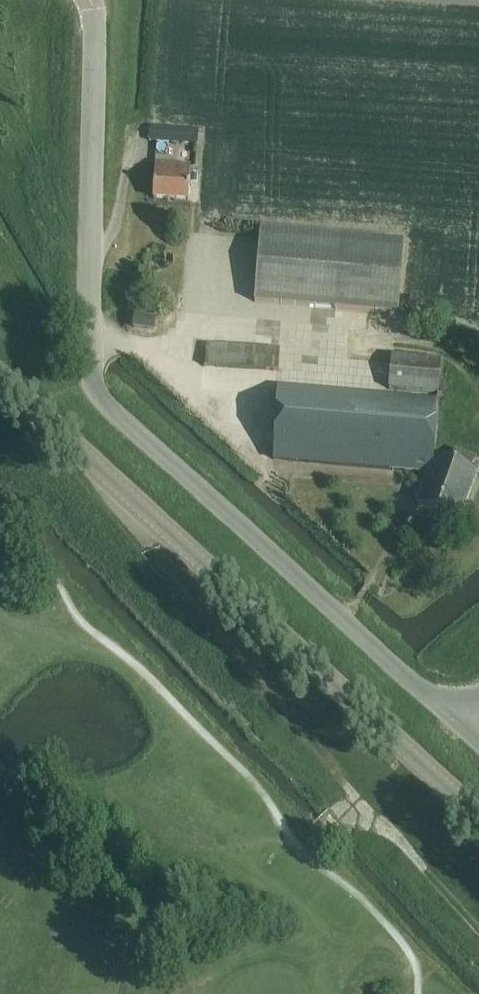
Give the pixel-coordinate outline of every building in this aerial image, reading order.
[(175,143),(175,130),(150,129),(150,142),(157,142),(175,143)] [(154,200),(189,202),(190,184),(191,175),(191,168),(155,166),(154,200)] [(262,232),(256,304),(397,316),(403,243),(262,232)] [(155,331),(155,322),(136,320),(135,329),(155,331)] [(279,351),(208,347),(207,368),(278,372),(279,351)] [(391,390),(439,392),(440,362),(393,360),(391,390)] [(477,476),(470,473),(475,461),(455,452),(451,465),(435,459),(436,444),(439,396),(280,388),(275,461),(432,474),(419,507),(459,523),(477,476)]
